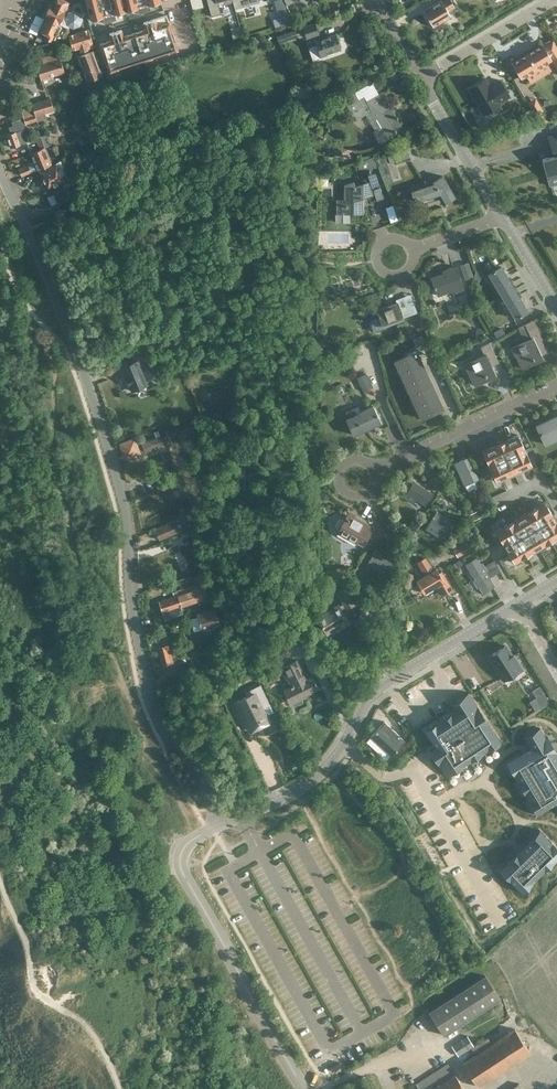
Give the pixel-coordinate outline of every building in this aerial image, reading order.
[(62,14),(68,1),(65,0),(57,0),(55,4),(50,2),(43,16),(45,17),(39,30),(46,33),(44,38),(50,41),(54,34),(63,38),(68,28),(67,28),(69,25),(72,27),(79,24),(81,18),(79,12),(73,9),(67,12),(65,15),(62,14)] [(90,19),(101,16),(103,22),(108,21),(107,18),(109,18),(104,0),(85,0),(90,19)] [(109,18),(110,18),(111,20),(115,19),(114,12),(125,10),(122,0),(104,0),(109,18)] [(125,10),(136,7),(138,13),(142,12),(142,10),(143,9),(141,0),(122,0),(125,10)] [(143,9),(145,9),(145,11),(150,10),(148,4),(160,1),(160,0),(141,0),(143,9)] [(192,8),(203,5),(201,0),(190,0),(192,8)] [(423,10),(432,26),(450,15),(447,10),(454,6),(451,0),(439,0),(423,10)] [(166,14),(149,20),(160,55),(177,49),(166,14)] [(145,29),(134,32),(143,60),(153,57),(151,52),(158,50),(159,55),(160,55),(149,20),(143,21),(145,29)] [(325,52),(340,48),(335,34),(320,39),(314,22),(276,36),(279,42),(304,33),(306,37),(312,35),(316,44),(312,45),(316,56),(319,54),(320,57),(326,55),(325,52)] [(69,35),(73,49),(93,43),(92,42),(88,29),(69,35)] [(121,29),(115,30),(124,61),(131,59),(133,63),(143,60),(134,32),(123,36),(121,29)] [(111,39),(99,43),(108,71),(119,68),(118,63),(124,61),(115,30),(109,32),(111,39)] [(552,39),(543,45),(542,43),(541,44),(536,47),(535,45),(530,49),(531,50),(522,56),(521,54),(516,58),(516,59),(512,62),(511,62),(520,78),(521,78),(521,77),(550,59),(556,70),(556,46),(552,39)] [(101,75),(93,51),(77,56),(86,81),(101,75)] [(40,79),(64,72),(58,52),(41,57),(43,63),(36,65),(40,79)] [(484,78),(468,88),(483,113),(499,103),(499,102),(509,95),(499,79),(489,85),(484,78)] [(358,99),(354,92),(343,99),(351,112),(354,118),(357,118),(365,114),(366,112),(365,109),(370,107),(381,127),(373,132),(379,144),(389,138),(388,136),(393,132),(394,134),(404,131),(381,92),(365,101),(363,96),(358,99)] [(31,103),(36,121),(46,118),(45,113),(54,110),(50,97),(31,103)] [(541,108),(534,112),(540,122),(549,120),(541,108)] [(25,123),(35,120),(32,111),(22,114),(23,117),(25,123)] [(22,128),(24,128),(22,123),(20,117),(11,120),(13,125),(8,127),(10,133),(7,134),(11,146),(26,141),(22,128)] [(544,136),(550,154),(540,157),(546,175),(556,171),(556,132),(544,136)] [(39,149),(45,148),(41,136),(35,138),(39,149)] [(100,138),(93,140),(97,149),(103,147),(100,138)] [(395,162),(409,157),(406,149),(392,154),(395,162)] [(21,175),(45,166),(48,165),(45,156),(40,158),(40,160),(19,168),(21,175)] [(373,159),(355,165),(357,170),(376,169),(373,159)] [(45,168),(47,173),(48,174),(42,177),(47,188),(59,182),(56,176),(60,174),(58,169),(63,167),(60,160),(45,168)] [(366,174),(375,199),(381,197),(373,172),(366,174)] [(445,202),(454,196),(442,176),(433,182),(434,183),(411,191),(415,201),(440,193),(445,202)] [(334,213),(362,213),(362,198),(372,194),(367,181),(353,187),(344,187),(344,200),(334,200),(334,213)] [(67,183),(52,189),(55,198),(71,191),(67,183)] [(452,292),(462,288),(455,266),(442,271),(443,273),(431,277),(437,295),(452,290),(452,292)] [(488,274),(501,296),(514,289),(500,266),(488,274)] [(514,289),(501,296),(515,318),(527,311),(514,289)] [(376,308),(368,311),(371,319),(367,320),(372,332),(383,328),(381,325),(403,317),(401,312),(408,310),(402,296),(395,299),(396,302),(376,309),(376,308)] [(538,349),(545,346),(532,320),(519,326),(526,340),(512,346),(522,368),(542,359),(538,349)] [(488,360),(495,357),(488,343),(480,347),(483,354),(465,363),(475,385),(495,376),(488,360)] [(400,373),(419,364),(414,353),(394,362),(400,373)] [(147,383),(136,357),(129,360),(131,365),(123,368),(132,389),(147,383)] [(144,365),(148,374),(155,371),(151,362),(144,365)] [(352,368),(363,391),(381,382),(375,369),(366,373),(361,363),(352,368)] [(400,373),(405,385),(424,375),(419,364),(400,373)] [(410,396),(430,386),(424,375),(405,385),(410,396)] [(410,396),(415,407),(435,397),(430,386),(410,396)] [(435,397),(415,407),(420,418),(440,409),(435,397)] [(366,426),(379,420),(373,406),(355,414),(353,408),(346,412),(348,417),(345,419),(353,435),(367,428),(366,426)] [(554,439),(556,438),(556,420),(555,415),(545,420),(554,439)] [(554,439),(545,420),(535,425),(544,444),(554,439)] [(158,434),(139,442),(143,451),(155,446),(158,453),(165,450),(158,434)] [(494,445),(481,450),(495,480),(531,464),(518,434),(505,440),(505,439),(494,445)] [(133,436),(117,442),(123,458),(139,452),(133,436)] [(467,457),(459,461),(453,464),(463,485),(464,485),(467,491),(476,487),(473,481),(477,479),(467,457)] [(425,504),(432,493),(414,481),(406,493),(425,504)] [(495,530),(513,562),(556,536),(556,523),(555,520),(552,514),(544,501),(495,530)] [(348,510),(335,532),(355,544),(356,542),(362,546),(362,545),(367,548),(375,534),(370,532),(373,527),(367,524),(368,522),(354,515),(355,514),(348,510)] [(446,535),(454,524),(436,512),(428,523),(446,535)] [(173,520),(154,529),(159,539),(181,529),(178,523),(174,524),(173,520)] [(189,569),(200,564),(190,541),(179,545),(182,553),(184,553),(189,563),(187,564),(189,569)] [(452,549),(457,557),(470,549),(465,542),(452,549)] [(386,573),(394,560),(375,549),(368,562),(386,573)] [(442,595),(452,589),(441,572),(438,573),(435,568),(432,570),(424,557),(416,562),(424,575),(416,580),(423,592),(436,584),(442,595)] [(471,578),(472,579),(485,571),(476,557),(465,564),(473,577),(471,578)] [(485,571),(472,579),(477,587),(478,586),(482,592),(493,585),(485,571)] [(180,605),(207,596),(204,587),(199,589),(197,583),(175,590),(177,594),(180,605)] [(346,608),(355,603),(345,587),(336,592),(343,603),(339,605),(339,603),(316,616),(322,626),(323,626),(326,631),(340,623),(341,625),(349,621),(342,609),(345,607),(346,608)] [(180,605),(177,594),(158,600),(165,619),(183,613),(180,605)] [(203,630),(221,624),(217,613),(213,603),(201,608),(205,618),(199,621),(203,630)] [(271,646),(276,658),(291,652),(286,639),(271,646)] [(162,665),(173,662),(169,649),(166,650),(165,645),(159,647),(161,655),(160,655),(162,665)] [(505,645),(488,655),(503,679),(522,667),(513,654),(511,655),(505,645)] [(309,693),(319,689),(312,675),(305,679),(296,659),(280,667),(285,679),(289,677),(292,685),(283,690),(289,701),(308,691),(309,693)] [(259,724),(257,719),(272,711),(258,683),(243,691),(245,695),(230,703),(241,727),(248,723),(251,729),(259,724)] [(539,686),(532,690),(541,704),(548,700),(539,686)] [(437,721),(424,729),(435,745),(429,749),(435,758),(433,763),(440,768),(446,777),(456,775),(462,768),(470,763),(476,762),(483,755),(487,752),(494,751),(500,743),(470,694),(453,705),(455,708),(452,710),(452,711),(440,719),(440,718),(437,720),(437,721)] [(384,721),(374,732),(371,736),(391,755),(404,740),(384,721)] [(509,760),(518,774),(514,776),(517,781),(521,779),(529,792),(525,795),(528,800),(532,798),(540,812),(556,802),(556,761),(555,759),(556,758),(556,753),(556,751),(552,753),(544,738),(545,737),(541,731),(525,739),(530,747),(509,760)] [(499,868),(510,879),(509,879),(518,888),(529,878),(532,881),(544,869),(541,866),(551,856),(554,859),(556,856),(556,848),(551,842),(551,841),(542,832),(532,842),(528,839),(524,843),(520,847),(522,848),(518,852),(518,853),(519,854),(510,863),(507,860),(499,868)] [(500,998),(485,975),(428,1011),(443,1034),(500,998)] [(529,1052),(514,1028),(462,1062),(477,1086),(529,1052)] [(331,1071),(341,1066),(338,1059),(328,1064),(331,1071)] [(447,1063),(416,1083),(419,1088),(451,1068),(447,1063)] [(454,1074),(434,1087),(435,1088),(464,1088),(454,1074)]
